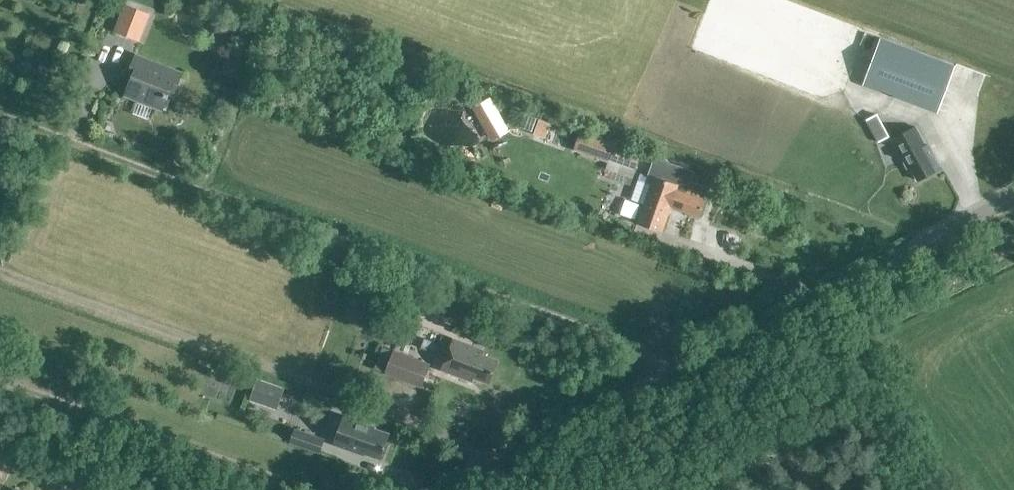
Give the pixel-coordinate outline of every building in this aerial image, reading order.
[(113,32),(138,41),(148,14),(123,5),(113,32)] [(862,88),(873,92),(882,95),(883,94),(892,97),(892,99),(937,116),(955,68),(880,40),(862,88)] [(137,71),(127,95),(165,110),(173,88),(178,90),(184,73),(138,55),(132,69),(137,71)] [(544,112),(515,102),(513,110),(541,119),(544,112)] [(889,138),(883,129),(876,117),(865,123),(878,145),(889,138)] [(934,171),(940,168),(927,145),(925,146),(914,127),(891,139),(907,169),(910,167),(917,180),(935,171),(934,171)] [(578,131),(573,147),(609,160),(613,146),(614,143),(578,131)] [(635,169),(640,156),(613,146),(609,160),(616,162),(635,169)] [(610,179),(629,185),(635,169),(616,162),(610,179)] [(707,187),(710,178),(694,172),(690,182),(707,187)] [(653,177),(637,224),(661,232),(670,207),(698,217),(704,200),(676,190),(677,185),(653,177)] [(485,352),(457,342),(452,340),(440,374),(475,386),(476,383),(487,387),(497,360),(483,356),(485,352)] [(382,373),(421,387),(429,363),(390,349),(382,373)] [(248,400),(275,410),(284,386),(257,376),(248,400)] [(374,430),(375,428),(346,417),(336,446),(365,456),(366,454),(381,460),(390,435),(374,430)] [(320,453),(325,440),(296,430),(292,443),(320,453)]
